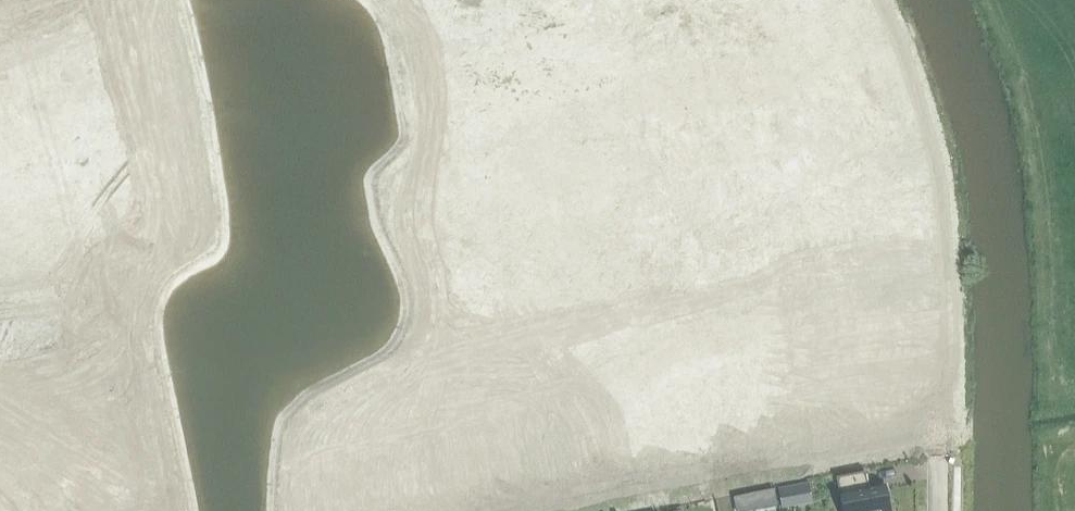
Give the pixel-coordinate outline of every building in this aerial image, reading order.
[(447,19),(444,19),(444,22),(489,13),(487,0),(443,0),(447,19)] [(779,7),(753,12),(757,31),(769,29),(773,54),(827,44),(821,13),(782,21),(781,19),(779,7)] [(489,13),(444,22),(450,49),(495,41),(489,13)] [(674,43),(646,48),(655,92),(682,87),(681,86),(682,86),(674,43)] [(646,48),(619,53),(627,96),(653,91),(653,93),(655,92),(646,48)] [(122,54),(79,62),(84,90),(129,81),(129,79),(126,80),(122,54)] [(482,94),(459,98),(465,129),(513,120),(507,88),(523,85),(520,65),(477,73),(480,88),(481,87),(482,94)] [(129,81),(84,90),(90,118),(135,109),(129,81)] [(836,139),(835,140),(835,141),(837,141),(845,186),(837,187),(837,189),(839,201),(839,203),(840,202),(858,199),(861,198),(860,197),(858,186),(877,182),(881,181),(881,180),(879,180),(871,134),(872,134),(872,133),(870,133),(869,133),(838,139),(836,139)] [(110,144),(80,150),(84,174),(95,172),(100,198),(148,188),(142,156),(113,161),(110,144)] [(765,153),(715,162),(721,198),(761,191),(764,208),(790,203),(786,184),(772,187),(765,153)] [(609,181),(607,181),(614,218),(616,218),(616,217),(663,208),(666,225),(685,221),(680,191),(663,194),(658,172),(657,172),(657,173),(609,182),(609,181)] [(525,199),(480,207),(480,208),(482,221),(482,223),(483,223),(485,235),(530,226),(528,214),(527,213),(525,199)] [(582,205),(569,208),(571,218),(584,216),(582,205)] [(859,215),(835,219),(839,237),(853,235),(860,277),(891,271),(882,224),(861,228),(859,215)] [(584,216),(571,218),(573,229),(586,227),(584,216)] [(530,226),(485,235),(485,236),(485,237),(488,236),(493,262),(494,262),(493,262),(513,258),(514,258),(534,254),(535,254),(530,226)] [(749,298),(799,288),(793,255),(792,255),(789,238),(772,241),(775,255),(760,258),(760,261),(743,265),(749,298)] [(638,319),(684,310),(679,283),(692,281),(687,254),(657,259),(661,280),(632,286),(638,319)] [(0,287),(0,315),(86,306),(88,322),(90,322),(85,278),(0,287)] [(597,286),(584,289),(587,300),(599,297),(597,286)] [(599,297),(587,300),(589,310),(602,308),(599,297)] [(34,357),(21,360),(23,370),(36,368),(34,357)] [(673,394),(642,400),(652,455),(702,446),(697,418),(678,421),(673,394)] [(42,439),(29,442),(31,453),(44,450),(42,439)] [(8,462),(13,492),(36,488),(41,510),(85,510),(99,508),(98,502),(104,501),(99,476),(75,480),(70,451),(8,462)] [(885,487),(868,490),(865,474),(836,480),(842,510),(890,510),(885,487)]
